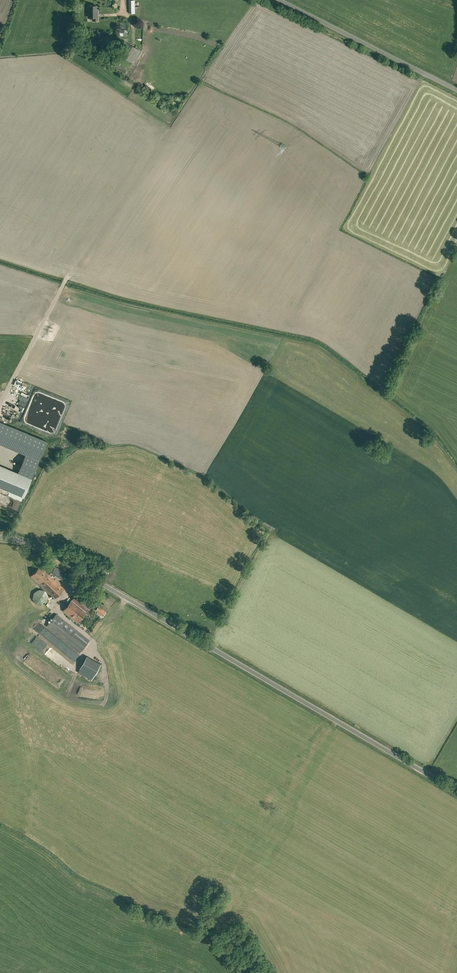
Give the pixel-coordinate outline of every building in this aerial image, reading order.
[(93,20),(97,20),(97,12),(96,12),(96,5),(88,5),(88,17),(93,17),(93,20)] [(133,64),(141,51),(127,42),(119,55),(133,64)] [(22,402),(21,407),(26,408),(28,401),(22,399),(23,395),(17,393),(15,400),(22,402)] [(25,411),(15,407),(14,412),(12,411),(11,414),(22,417),(25,411)] [(23,497),(31,478),(18,473),(0,465),(0,487),(23,497)] [(109,573),(112,568),(107,565),(104,570),(109,573)] [(30,575),(39,584),(55,598),(64,588),(48,574),(40,566),(30,575)] [(72,577),(55,566),(52,572),(69,583),(72,577)] [(33,596),(33,597),(33,598),(33,599),(34,600),(34,601),(35,602),(36,603),(37,603),(38,604),(39,604),(40,604),(41,604),(43,604),(43,603),(44,603),(45,603),(45,602),(46,601),(47,600),(47,599),(47,598),(48,597),(48,596),(47,594),(47,593),(46,592),(45,592),(45,591),(44,590),(43,590),(41,590),(40,589),(39,590),(38,590),(37,590),(36,591),(35,592),(34,592),(34,593),(33,594),(33,596)] [(77,592),(63,611),(70,616),(77,622),(92,604),(85,598),(77,592)] [(47,626),(49,628),(79,653),(89,640),(57,614),(47,626)] [(92,680),(101,664),(87,655),(78,672),(92,680)]
